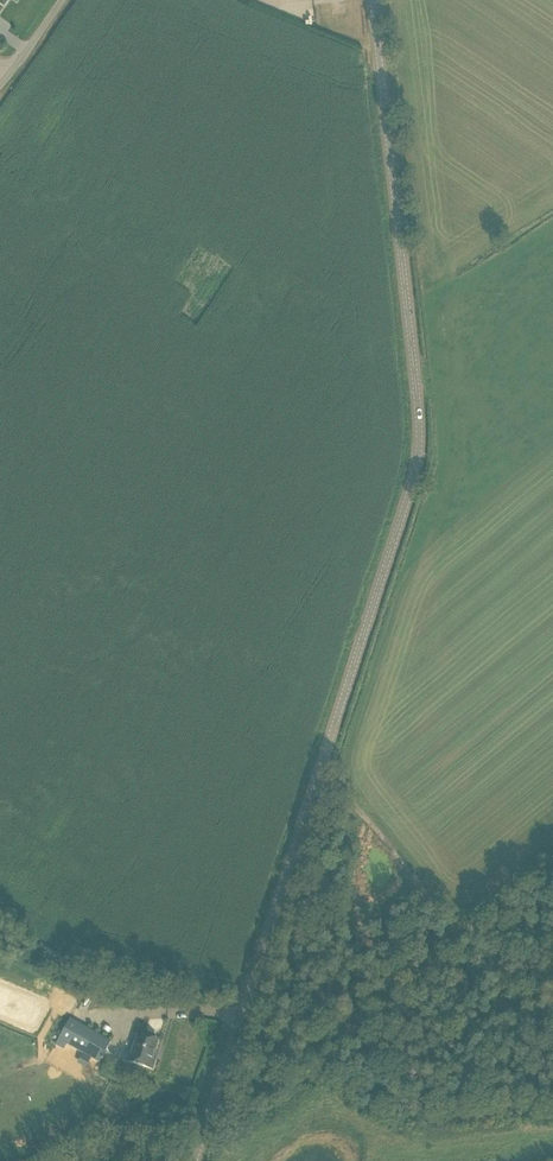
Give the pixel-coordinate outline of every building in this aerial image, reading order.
[(70,1018),(55,1045),(64,1050),(67,1044),(99,1062),(101,1059),(102,1060),(103,1058),(102,1057),(111,1041),(86,1027),(85,1029),(69,1021),(70,1019),(70,1018)] [(157,1041),(138,1034),(129,1062),(152,1069),(155,1059),(152,1057),(157,1041)] [(66,1063),(75,1069),(80,1061),(72,1055),(66,1063)]
